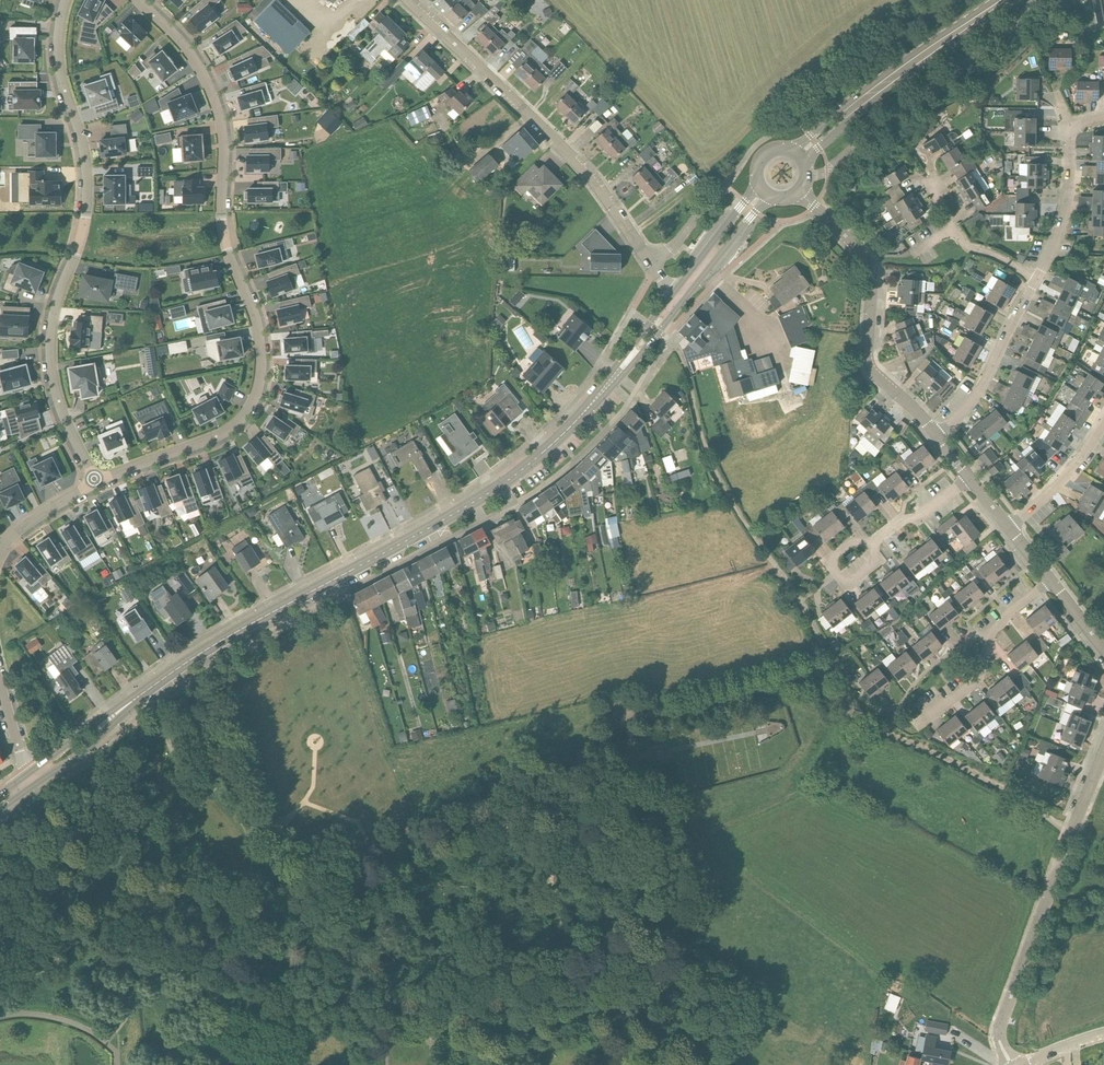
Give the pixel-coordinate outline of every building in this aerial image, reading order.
[(95,30),(113,12),(103,2),(104,0),(87,0),(80,15),(85,18),(82,34),(97,38),(95,30)] [(202,31),(219,17),(211,8),(221,1),(220,0),(203,0),(201,1),(189,11),(190,12),(191,11),(197,19),(194,21),(202,31)] [(277,0),(264,0),(241,24),(282,63),(289,55),(290,56),(311,33),(277,0)] [(433,3),(444,15),(462,0),(436,0),(433,3)] [(470,0),(462,0),(444,15),(456,26),(469,12),(470,11),(476,17),(480,13),(483,16),(489,11),(479,2),(476,6),(470,0)] [(1096,19),(1103,17),(1100,0),(1092,0),(1096,19)] [(485,47),(499,32),(493,26),(500,18),(496,14),(505,5),(501,1),(496,6),(495,6),(489,11),(483,16),(482,17),(489,23),(475,37),(485,47)] [(237,3),(237,12),(249,12),(254,8),(249,3),(237,3)] [(550,7),(542,10),(545,18),(553,15),(550,7)] [(380,13),(368,25),(374,31),(376,30),(380,33),(365,49),(366,50),(361,55),(366,59),(370,54),(397,26),(387,16),(386,18),(380,13)] [(133,22),(128,18),(117,30),(122,34),(121,35),(133,47),(134,46),(135,47),(147,35),(145,34),(146,32),(134,21),(133,22)] [(353,41),(368,25),(363,20),(348,37),(353,41)] [(224,36),(213,43),(214,44),(213,45),(216,51),(217,50),(220,55),(239,42),(235,36),(240,33),(233,22),(221,30),(224,36)] [(115,28),(111,24),(100,34),(105,39),(115,28)] [(396,59),(409,44),(402,38),(405,34),(397,26),(370,54),(366,59),(372,65),(376,60),(376,59),(385,49),(396,59)] [(14,63),(34,63),(34,60),(36,58),(36,53),(34,51),(34,39),(36,40),(36,29),(15,28),(15,29),(18,29),(18,39),(15,39),(14,63)] [(515,35),(513,32),(512,32),(506,38),(499,32),(485,47),(495,56),(508,42),(515,35)] [(531,53),(535,49),(538,46),(531,39),(522,50),(529,57),(515,72),(525,81),(540,66),(542,64),(531,53)] [(254,64),(260,61),(272,56),(263,46),(255,50),(241,56),(244,63),(230,69),(231,71),(228,73),(231,80),(235,78),(236,81),(257,71),(254,64)] [(1060,68),(1071,68),(1071,49),(1049,49),(1049,70),(1060,70),(1060,68)] [(155,52),(155,51),(154,51),(142,63),(147,69),(148,69),(147,68),(151,65),(164,81),(178,71),(172,64),(173,63),(169,58),(168,59),(163,52),(158,56),(155,52)] [(388,77),(394,82),(402,74),(401,73),(406,69),(417,79),(427,69),(438,79),(444,72),(433,61),(427,55),(422,51),(409,64),(405,60),(388,77)] [(535,91),(549,76),(556,82),(568,69),(560,61),(550,72),(542,64),(540,66),(525,81),(535,91)] [(142,73),(139,69),(135,64),(128,72),(135,80),(135,79),(142,73)] [(113,83),(110,74),(101,77),(102,81),(90,84),(90,83),(82,85),(84,94),(86,93),(91,108),(94,107),(96,114),(118,107),(115,97),(111,99),(107,85),(113,83)] [(565,115),(580,100),(574,94),(580,88),(579,87),(582,85),(578,80),(575,83),(571,78),(563,85),(569,91),(555,105),(565,115)] [(602,78),(588,92),(591,96),(605,82),(602,78)] [(287,87),(296,95),(303,87),(294,79),(287,87)] [(1020,90),(1017,90),(1017,101),(1038,101),(1038,79),(1020,79),(1020,90)] [(40,91),(38,91),(37,82),(4,82),(4,96),(11,96),(11,104),(4,104),(4,111),(14,111),(14,108),(30,108),(32,111),(40,110),(42,108),(42,105),(40,103),(40,91)] [(238,98),(242,110),(265,104),(262,96),(269,95),(265,82),(250,87),(252,94),(238,98)] [(1087,101),(1098,101),(1098,82),(1077,82),(1076,102),(1087,103),(1087,101)] [(1062,90),(1065,98),(1071,96),(1068,88),(1062,90)] [(464,95),(462,93),(464,91),(461,89),(457,94),(452,89),(438,96),(447,104),(445,106),(450,111),(453,108),(460,115),(473,100),(466,93),(464,95)] [(189,95),(182,98),(178,90),(160,102),(163,111),(170,108),(175,121),(185,117),(186,119),(196,115),(195,113),(198,112),(194,103),(192,104),(189,95)] [(130,109),(140,105),(137,95),(126,98),(130,109)] [(575,124),(586,113),(589,111),(591,112),(593,110),(600,117),(603,114),(603,113),(610,106),(602,99),(597,105),(592,100),(586,106),(580,100),(565,115),(575,124)] [(353,100),(344,107),(348,112),(357,106),(353,100)] [(615,114),(620,108),(616,103),(610,109),(615,114)] [(407,114),(412,125),(432,117),(427,106),(407,114)] [(145,116),(138,108),(129,115),(135,123),(145,116)] [(603,114),(606,118),(611,113),(608,109),(603,113),(603,114)] [(329,110),(317,122),(332,136),(343,124),(329,110)] [(594,113),(586,120),(595,130),(603,123),(594,113)] [(247,143),(269,140),(268,128),(279,126),(277,115),(247,119),(247,120),(248,120),(249,130),(245,130),(247,143)] [(616,139),(622,134),(616,127),(620,124),(614,118),(607,125),(608,128),(595,139),(604,149),(616,139)] [(1035,133),(1035,119),(1014,118),(1014,132),(1035,133)] [(358,132),(367,125),(363,119),(353,126),(358,132)] [(657,123),(653,127),(658,133),(662,129),(657,123)] [(129,153),(129,146),(126,125),(111,126),(112,139),(100,141),(101,142),(100,142),(101,148),(102,157),(111,156),(111,158),(118,157),(117,155),(126,154),(126,153),(129,153)] [(56,133),(40,133),(40,126),(19,126),(19,139),(36,139),(36,157),(48,157),(48,159),(58,159),(58,147),(56,147),(56,133)] [(523,128),(502,146),(509,153),(517,163),(524,156),(525,158),(539,146),(523,128)] [(1035,147),(1035,133),(1014,132),(1013,146),(1035,147)] [(157,145),(172,142),(170,133),(155,136),(157,145)] [(955,148),(955,147),(965,141),(962,135),(958,137),(957,135),(955,133),(953,133),(951,133),(948,134),(943,138),(940,134),(923,145),(926,150),(928,149),(932,154),(941,149),(944,155),(955,148)] [(616,139),(604,149),(614,160),(626,149),(628,147),(630,149),(638,141),(633,136),(628,140),(622,134),(616,139)] [(203,145),(202,135),(177,137),(178,148),(183,148),(184,162),(204,161),(203,151),(204,151),(204,150),(203,150),(203,146),(203,145)] [(1093,136),(1093,143),(1090,143),(1089,148),(1103,149),(1103,136),(1093,136)] [(641,188),(657,174),(652,167),(658,161),(654,157),(656,155),(649,146),(640,155),(647,164),(632,177),(641,188)] [(958,173),(972,163),(969,158),(964,161),(955,148),(944,155),(940,157),(949,170),(954,167),(958,173)] [(1089,148),(1089,152),(1090,153),(1093,153),(1092,160),(1097,160),(1103,161),(1103,149),(1089,148)] [(247,172),(269,172),(269,161),(281,161),(281,149),(251,149),(251,150),(252,150),(252,155),(251,155),(251,157),(249,157),(249,156),(247,156),(247,172)] [(1042,157),(1037,157),(1024,157),(1024,164),(1027,164),(1027,176),(1048,177),(1048,171),(1045,171),(1046,164),(1042,164),(1042,157)] [(479,184),(495,169),(486,159),(470,173),(479,184)] [(1097,160),(1096,166),(1094,166),(1093,167),(1093,172),(1103,172),(1103,161),(1097,160)] [(960,193),(978,182),(971,173),(976,170),(972,163),(958,173),(954,175),(958,180),(956,181),(960,187),(957,188),(960,193)] [(544,167),(540,171),(534,165),(513,186),(520,192),(529,183),(537,192),(534,195),(542,203),(554,191),(551,187),(556,183),(551,178),(553,177),(544,167)] [(898,184),(909,177),(905,172),(907,170),(904,165),(887,176),(893,186),(884,192),(888,199),(902,191),(898,184)] [(138,177),(153,177),(153,168),(138,169),(138,177)] [(641,188),(650,198),(665,185),(666,186),(678,176),(672,169),(666,173),(668,176),(663,180),(657,174),(641,188)] [(30,173),(18,173),(19,203),(34,202),(34,205),(46,205),(46,202),(61,202),(61,201),(63,200),(65,197),(65,195),(63,193),(61,192),(61,188),(58,188),(58,181),(44,182),(44,180),(44,172),(30,172),(30,173)] [(1093,172),(1093,176),(1093,177),(1096,177),(1096,184),(1103,184),(1103,172),(1093,172)] [(691,184),(694,181),(699,178),(695,173),(694,174),(687,179),(691,184)] [(125,176),(104,176),(104,205),(107,205),(106,207),(114,207),(114,205),(125,205),(125,195),(131,195),(131,185),(125,185),(125,176)] [(1048,177),(1027,176),(1018,176),(1018,182),(1029,182),(1029,188),(1029,189),(1045,189),(1045,182),(1048,182),(1048,177)] [(699,178),(694,181),(700,189),(704,186),(699,178)] [(204,203),(204,187),(199,187),(199,180),(184,180),(185,182),(173,182),(173,195),(183,195),(183,203),(186,203),(186,205),(191,205),(191,203),(204,203)] [(263,189),(248,190),(248,192),(245,192),(245,200),(248,200),(248,203),(272,203),(272,202),(279,202),(279,182),(263,182),(263,189)] [(296,182),(296,191),(305,191),(305,182),(296,182)] [(966,197),(969,202),(971,201),(978,211),(991,203),(978,182),(960,193),(964,198),(966,197)] [(1103,203),(1103,191),(1093,190),(1093,197),(1090,197),(1089,198),(1089,202),(1103,203)] [(914,199),(911,194),(906,197),(902,191),(888,199),(889,200),(883,204),(893,219),(919,202),(916,198),(914,199)] [(1029,203),(1029,196),(1016,196),(1016,215),(1036,216),(1036,210),(1034,210),(1034,203),(1029,203)] [(906,225),(909,231),(922,223),(919,217),(924,214),(920,209),(923,208),(919,202),(893,219),(883,225),(887,230),(905,219),(909,224),(906,225)] [(1103,215),(1103,203),(1089,202),(1089,207),(1090,208),(1092,208),(1092,214),(1103,215)] [(978,213),(967,220),(970,224),(981,218),(982,217),(982,216),(982,215),(982,214),(978,213)] [(1092,214),(1092,221),(1088,221),(1088,236),(1103,236),(1103,215),(1092,214)] [(1036,222),(1036,216),(1016,215),(1009,215),(1009,226),(1006,226),(1006,240),(1015,240),(1015,234),(1027,234),(1028,228),(1033,228),(1033,222),(1036,222)] [(866,223),(862,231),(869,234),(873,226),(866,223)] [(596,254),(596,271),(621,271),(621,254),(615,254),(610,248),(612,246),(596,229),(583,241),(596,254)] [(991,233),(990,233),(989,233),(993,239),(996,240),(999,241),(999,236),(994,232),(991,232),(991,233)] [(308,241),(317,239),(315,233),(306,235),(308,241)] [(288,260),(284,241),(268,245),(270,252),(256,255),(259,268),(282,262),(288,260)] [(1023,264),(1027,256),(1019,252),(1015,260),(1023,264)] [(514,259),(503,259),(503,271),(514,272),(514,259)] [(298,268),(298,270),(306,267),(304,262),(296,264),(298,268)] [(19,287),(36,293),(44,273),(36,270),(37,267),(28,264),(27,266),(19,263),(15,275),(9,272),(2,289),(16,295),(19,287)] [(296,264),(267,274),(268,275),(269,275),(271,280),(270,280),(271,282),(269,283),(268,282),(267,282),(272,297),(297,289),(293,278),(300,275),(296,264)] [(167,275),(181,273),(180,265),(165,267),(167,275)] [(213,287),(219,286),(219,285),(220,285),(219,278),(217,278),(216,271),(213,272),(211,265),(184,271),(186,279),(190,278),(192,288),(203,286),(204,288),(213,286),(213,287)] [(774,311),(808,285),(795,267),(781,277),(783,279),(771,289),(775,295),(769,300),(774,311)] [(925,281),(923,281),(923,274),(908,273),(907,280),(901,279),(901,285),(898,285),(898,291),(925,293),(925,281)] [(80,294),(80,296),(89,298),(89,299),(98,301),(98,299),(108,301),(110,288),(135,292),(138,278),(115,274),(113,282),(84,276),(82,285),(80,285),(79,293),(80,294)] [(1068,277),(1065,284),(1063,283),(1062,283),(1060,287),(1084,299),(1094,303),(1099,293),(1094,287),(1085,282),(1084,285),(1068,277)] [(992,290),(1009,299),(1015,289),(998,279),(992,290)] [(975,292),(970,290),(965,287),(963,292),(972,298),(975,292)] [(1083,302),(1084,299),(1060,287),(1058,291),(1058,292),(1061,293),(1058,299),(1073,307),(1077,299),(1083,302)] [(1003,310),(1009,299),(992,290),(986,300),(1003,310)] [(319,293),(321,302),(329,300),(327,291),(319,293)] [(924,303),(925,293),(898,291),(898,297),(900,297),(900,304),(905,304),(905,312),(909,312),(917,312),(918,305),(921,305),(924,303)] [(969,302),(972,298),(963,292),(960,297),(969,302)] [(707,301),(694,315),(707,326),(699,335),(707,343),(706,344),(713,350),(710,352),(711,355),(713,361),(719,359),(720,364),(743,357),(734,326),(741,318),(722,300),(714,293),(707,301)] [(308,296),(279,303),(279,304),(280,303),(282,309),(281,309),(282,313),(278,314),(281,326),(302,321),(299,310),(311,307),(308,296)] [(519,302),(513,297),(509,302),(515,307),(519,302)] [(158,298),(151,299),(150,310),(160,309),(158,298)] [(149,300),(145,299),(141,301),(140,309),(148,310),(149,300)] [(1074,320),(1080,323),(1087,327),(1089,322),(1070,313),(1073,307),(1058,299),(1055,305),(1053,304),(1051,304),(1050,308),(1074,320)] [(210,329),(234,323),(233,321),(235,321),(234,314),(231,315),(229,306),(227,306),(225,300),(197,307),(200,317),(207,315),(210,329)] [(986,325),(993,314),(976,305),(970,315),(986,325)] [(172,319),(186,316),(184,306),(170,310),(172,319)] [(786,335),(801,328),(809,325),(802,307),(778,316),(786,335)] [(17,316),(18,308),(2,308),(2,315),(1,315),(1,326),(5,326),(4,335),(10,336),(10,339),(22,340),(22,336),(28,337),(29,317),(17,316)] [(970,315),(957,308),(953,315),(966,322),(964,326),(980,335),(986,325),(970,315)] [(1078,328),(1080,323),(1074,320),(1050,308),(1048,312),(1048,313),(1050,314),(1047,321),(1063,328),(1066,322),(1078,328)] [(115,314),(107,313),(107,322),(114,323),(115,314)] [(102,332),(103,317),(83,315),(82,322),(75,322),(74,331),(71,331),(71,335),(69,337),(69,340),(70,342),(70,347),(79,347),(78,353),(88,351),(88,348),(100,349),(102,332)] [(493,329),(498,334),(502,329),(500,327),(506,321),(501,315),(495,321),(493,329)] [(560,338),(575,350),(583,340),(584,341),(588,336),(585,334),(590,328),(573,315),(563,326),(567,329),(560,338)] [(691,342),(689,344),(685,349),(689,361),(711,355),(710,352),(713,350),(706,344),(707,343),(699,335),(707,326),(694,315),(679,331),(691,342)] [(950,323),(953,318),(947,315),(944,320),(950,323)] [(919,323),(914,325),(911,318),(900,322),(903,329),(895,332),(897,338),(895,339),(897,345),(916,337),(923,334),(919,323)] [(1028,323),(1024,331),(1031,335),(1036,327),(1028,323)] [(1058,329),(1056,332),(1041,324),(1038,331),(1036,330),(1034,330),(1033,334),(1057,346),(1059,342),(1059,341),(1063,332),(1058,329)] [(786,335),(789,342),(804,335),(801,328),(786,335)] [(284,340),(284,342),(283,342),(284,351),(285,350),(285,353),(307,351),(307,343),(313,343),(312,337),(312,331),(297,332),(297,339),(284,340)] [(924,355),(916,337),(923,334),(916,337),(897,345),(899,350),(902,349),(904,355),(909,353),(912,360),(924,355)] [(1055,350),(1057,346),(1033,334),(1031,338),(1031,339),(1033,340),(1030,346),(1046,354),(1049,347),(1055,350)] [(804,335),(789,342),(791,348),(807,342),(804,335)] [(976,357),(982,346),(965,337),(959,347),(976,357)] [(944,346),(947,341),(942,338),(939,343),(944,346)] [(209,355),(217,361),(243,356),(240,339),(223,342),(222,340),(207,343),(209,355)] [(168,344),(170,354),(188,351),(186,341),(168,344)] [(1023,356),(1025,357),(1028,358),(1025,364),(1044,373),(1047,367),(1040,364),(1046,354),(1030,346),(1028,352),(1024,350),(1022,355),(1023,356)] [(969,368),(976,357),(959,347),(953,358),(969,368)] [(146,356),(147,366),(157,365),(155,348),(146,349),(147,356),(146,356)] [(563,369),(544,352),(539,348),(530,359),(535,363),(524,375),(543,392),(563,369)] [(792,369),(809,372),(814,351),(796,348),(792,369)] [(17,361),(15,352),(2,354),(4,363),(17,361)] [(1100,352),(1094,363),(1091,368),(1103,375),(1103,355),(1100,352)] [(769,356),(752,362),(751,358),(744,361),(743,357),(720,364),(731,399),(759,390),(762,397),(777,392),(775,385),(779,383),(775,369),(773,369),(769,356)] [(500,358),(496,362),(503,369),(507,366),(500,358)] [(924,388),(938,373),(929,365),(931,363),(926,359),(916,370),(920,374),(916,378),(921,382),(919,384),(924,388)] [(316,373),(317,360),(301,360),(301,367),(286,366),(286,380),(310,380),(310,373),(316,373)] [(99,367),(94,368),(94,365),(70,369),(70,371),(69,372),(70,378),(71,379),(73,389),(81,387),(83,397),(87,396),(87,399),(89,400),(93,399),(94,398),(93,395),(97,395),(95,385),(97,385),(96,378),(101,377),(99,367)] [(26,369),(25,366),(5,372),(4,369),(0,370),(0,383),(3,382),(5,391),(13,389),(14,392),(23,389),(23,386),(30,384),(28,374),(29,374),(28,368),(26,369)] [(515,377),(521,374),(516,367),(510,371),(515,377)] [(1013,382),(1028,389),(1036,373),(1024,367),(1021,373),(1018,371),(1016,370),(1014,371),(1013,375),(1016,376),(1013,382)] [(807,384),(809,372),(792,369),(789,381),(807,384)] [(947,381),(938,373),(924,388),(928,392),(930,390),(935,394),(936,393),(944,400),(957,386),(950,380),(948,382),(947,381)] [(1099,390),(1103,384),(1089,374),(1086,378),(1080,374),(1077,379),(1102,396),(1103,393),(1099,390)] [(196,377),(186,379),(190,387),(199,383),(196,377)] [(1100,399),(1102,396),(1077,379),(1074,383),(1080,387),(1077,392),(1091,402),(1095,396),(1100,399)] [(199,423),(200,425),(224,413),(221,407),(225,399),(229,401),(236,389),(224,382),(217,395),(218,396),(217,399),(216,398),(208,402),(205,396),(197,401),(200,406),(192,410),(196,418),(194,419),(197,425),(199,423)] [(1025,396),(1028,389),(1013,382),(1010,388),(1008,387),(1006,387),(1005,391),(1029,403),(1032,399),(1025,396)] [(522,412),(516,404),(519,402),(504,385),(497,391),(504,400),(481,419),(495,435),(522,412)] [(155,396),(162,393),(159,386),(152,389),(155,396)] [(278,402),(281,403),(280,406),(303,413),(306,406),(312,408),(316,396),(301,391),(299,398),(284,393),(284,396),(280,395),(278,402)] [(1004,409),(1011,417),(1014,409),(1017,411),(1021,404),(1027,407),(1029,403),(1005,391),(1003,395),(1003,396),(1005,397),(1002,404),(1006,405),(1004,409)] [(670,418),(665,413),(675,402),(665,392),(650,407),(659,417),(655,421),(664,429),(669,423),(667,420),(670,418)] [(1087,409),(1091,402),(1077,392),(1071,402),(1077,406),(1073,412),(1086,420),(1091,412),(1087,409)] [(463,407),(458,400),(453,403),(458,410),(463,407)] [(168,428),(175,425),(164,401),(140,421),(144,426),(143,426),(144,428),(142,429),(147,435),(149,440),(162,435),(163,438),(170,435),(168,428)] [(41,430),(41,428),(37,414),(38,413),(36,402),(29,404),(28,402),(20,404),(21,406),(5,410),(11,435),(19,433),(25,438),(41,430)] [(877,414),(872,410),(870,412),(865,408),(855,419),(869,431),(863,436),(864,437),(882,416),(878,412),(877,414)] [(997,409),(996,410),(994,408),(993,408),(989,410),(992,413),(986,418),(997,431),(1012,419),(1011,417),(1004,409),(1003,408),(999,412),(997,409)] [(1073,412),(1066,408),(1062,413),(1055,422),(1071,432),(1075,427),(1079,430),(1086,420),(1073,412)] [(642,428),(646,424),(632,410),(622,420),(633,430),(636,432),(640,445),(646,443),(642,428)] [(478,447),(455,414),(439,425),(458,451),(449,457),(455,464),(478,447)] [(887,429),(890,426),(885,422),(887,420),(882,416),(864,437),(879,451),(892,433),(887,429)] [(268,423),(269,424),(266,428),(284,440),(288,434),(294,438),(301,428),(288,419),(284,425),(273,417),(273,418),(271,417),(268,423)] [(988,438),(997,431),(986,418),(982,421),(980,420),(978,420),(976,422),(988,438)] [(1012,419),(1009,422),(1013,428),(1017,425),(1012,419)] [(631,439),(628,436),(633,430),(622,420),(607,436),(626,454),(629,468),(638,467),(634,449),(628,443),(631,439)] [(899,436),(907,425),(902,420),(893,432),(899,436)] [(121,432),(125,430),(121,422),(114,425),(115,427),(108,430),(109,432),(99,436),(100,438),(102,444),(100,445),(104,456),(106,458),(109,458),(111,457),(113,455),(113,452),(117,451),(116,449),(126,445),(121,432)] [(992,443),(988,438),(976,422),(972,425),(972,426),(973,428),(968,433),(977,444),(974,446),(980,453),(992,443)] [(1066,439),(1071,432),(1055,422),(1052,427),(1046,423),(1043,428),(1050,432),(1049,432),(1069,445),(1071,442),(1066,439)] [(418,439),(425,435),(420,426),(414,430),(418,439)] [(1067,448),(1069,445),(1049,432),(1043,441),(1039,438),(1035,442),(1052,457),(1058,451),(1062,445),(1067,448)] [(284,460),(264,436),(264,437),(265,438),(260,441),(259,442),(257,443),(254,440),(244,448),(258,465),(267,458),(274,467),(284,460)] [(630,471),(629,468),(626,454),(607,436),(597,448),(611,460),(618,454),(622,458),(621,461),(623,473),(630,471)] [(397,463),(410,457),(423,481),(433,475),(414,440),(391,453),(397,463)] [(1045,463),(1052,457),(1035,442),(1030,446),(1033,450),(1025,457),(1032,465),(1040,475),(1043,472),(1039,468),(1045,463)] [(342,453),(348,451),(346,445),(339,448),(342,453)] [(914,453),(926,469),(935,461),(923,446),(914,453)] [(1032,465),(1025,457),(1015,446),(1012,450),(1016,455),(1021,461),(1016,465),(1020,469),(1028,478),(1029,477),(1034,473),(1037,477),(1040,475),(1032,465)] [(613,478),(611,460),(597,448),(587,457),(599,470),(601,471),(602,479),(613,478)] [(982,463),(994,453),(990,448),(978,457),(982,463)] [(321,457),(331,463),(336,454),(326,449),(321,457)] [(854,450),(850,454),(854,458),(858,454),(854,450)] [(916,476),(926,469),(914,453),(904,460),(902,457),(897,462),(905,473),(910,469),(916,476)] [(982,463),(986,468),(998,459),(994,453),(982,463)] [(233,460),(232,457),(233,456),(233,455),(218,462),(229,486),(239,481),(243,488),(254,483),(241,455),(240,456),(240,457),(236,459),(235,459),(233,460)] [(643,457),(645,464),(652,462),(651,455),(643,457)] [(33,467),(38,480),(36,481),(40,490),(45,487),(44,485),(52,481),(51,479),(59,475),(56,467),(58,466),(53,456),(44,460),(45,462),(33,467)] [(675,469),(671,456),(662,459),(667,472),(675,469)] [(592,477),(599,470),(587,457),(577,467),(589,480),(591,481),(592,487),(593,494),(597,493),(597,495),(600,495),(598,482),(592,477)] [(1006,461),(1002,465),(1006,470),(1010,466),(1006,461)] [(900,477),(905,473),(897,462),(891,466),(896,472),(887,480),(899,495),(909,487),(900,477)] [(988,470),(993,476),(1004,468),(999,462),(988,470)] [(280,471),(284,476),(290,471),(286,466),(280,471)] [(194,470),(196,473),(193,474),(201,497),(208,494),(211,503),(223,498),(217,481),(210,484),(205,470),(203,471),(201,467),(194,470)] [(367,511),(387,500),(383,492),(387,490),(382,482),(378,483),(370,467),(354,476),(363,494),(360,496),(367,511)] [(591,481),(589,480),(577,467),(567,475),(578,489),(580,491),(580,495),(582,507),(589,506),(587,491),(592,487),(591,481)] [(1020,469),(1016,473),(1011,467),(1007,470),(1012,476),(1027,493),(1030,491),(1026,487),(1032,482),(1029,477),(1028,478),(1020,469)] [(8,482),(0,485),(0,498),(6,509),(7,509),(7,510),(15,506),(14,505),(25,500),(19,488),(22,487),(13,469),(4,473),(8,482)] [(630,471),(623,473),(624,480),(631,478),(630,471)] [(856,472),(850,477),(855,483),(861,478),(856,472)] [(679,479),(677,473),(667,476),(669,482),(679,479)] [(574,499),(580,495),(580,491),(578,489),(567,475),(556,484),(566,496),(568,513),(573,512),(573,516),(577,515),(574,499)] [(199,510),(196,502),(191,487),(184,490),(179,476),(166,480),(174,503),(182,500),(187,514),(199,510)] [(1024,496),(1027,493),(1012,476),(1003,484),(1015,497),(1021,492),(1024,496)] [(889,503),(899,495),(887,480),(877,487),(872,481),(867,485),(875,496),(880,492),(889,503)] [(298,495),(306,492),(302,484),(295,488),(298,495)] [(153,485),(138,491),(146,511),(157,507),(161,518),(162,518),(171,514),(172,514),(161,485),(160,486),(161,487),(156,489),(155,488),(153,489),(152,486),(154,486),(153,485)] [(544,493),(557,513),(562,520),(568,516),(565,499),(555,485),(544,493)] [(870,500),(875,496),(867,485),(862,489),(861,487),(851,495),(855,499),(855,500),(866,515),(876,507),(870,500)] [(1099,490),(1090,485),(1077,505),(1087,511),(1099,519),(1103,510),(1103,493),(1099,490)] [(551,518),(552,517),(557,524),(562,520),(557,513),(544,493),(533,500),(542,513),(542,514),(546,512),(551,518)] [(121,498),(109,503),(118,523),(129,518),(134,529),(137,528),(143,525),(145,524),(132,496),(131,497),(132,498),(127,500),(123,502),(121,498)] [(332,520),(342,515),(333,497),(320,504),(322,506),(316,509),(317,510),(311,513),(320,532),(334,525),(332,520)] [(528,523),(542,513),(533,500),(519,509),(528,523)] [(857,522),(866,515),(855,500),(845,507),(842,504),(838,508),(846,518),(851,514),(857,522)] [(246,512),(250,518),(258,513),(254,507),(246,512)] [(284,543),(284,544),(287,548),(296,542),(304,537),(284,507),(268,517),(284,543)] [(838,508),(831,513),(827,507),(818,513),(823,519),(834,534),(844,527),(841,522),(846,518),(838,508)] [(109,519),(103,523),(100,518),(97,511),(85,517),(95,537),(102,533),(105,539),(112,535),(117,533),(109,519)] [(386,513),(375,513),(375,534),(387,534),(386,513)] [(954,516),(943,524),(947,530),(950,528),(957,537),(973,525),(965,515),(958,521),(954,516)] [(1084,533),(1076,524),(1069,516),(1050,533),(1054,537),(1049,542),(1062,558),(1070,551),(1068,547),(1084,533)] [(519,520),(515,523),(513,519),(505,524),(520,553),(529,549),(520,531),(524,529),(519,520)] [(825,542),(834,534),(823,519),(813,527),(811,524),(806,528),(814,539),(819,535),(825,542)] [(190,526),(195,536),(203,532),(197,522),(190,526)] [(523,557),(522,555),(520,553),(505,524),(492,530),(498,543),(503,540),(514,562),(520,559),(523,557)] [(606,525),(612,548),(619,546),(613,524),(606,525)] [(941,535),(947,530),(943,524),(942,525),(943,526),(938,530),(937,529),(941,535)] [(81,539),(73,527),(71,528),(69,525),(62,529),(64,532),(62,534),(80,562),(97,551),(87,536),(81,539)] [(137,528),(142,537),(148,534),(143,525),(137,528)] [(973,540),(980,535),(973,525),(957,537),(965,547),(962,549),(966,554),(977,545),(973,540)] [(485,546),(491,543),(483,528),(471,534),(479,549),(485,575),(491,572),(490,563),(491,563),(489,554),(487,555),(485,546)] [(809,543),(814,539),(806,528),(800,532),(804,536),(794,543),(806,559),(816,551),(809,543)] [(486,580),(485,575),(479,549),(471,534),(459,540),(467,556),(473,553),(480,581),(486,580)] [(224,535),(218,539),(221,544),(227,540),(224,535)] [(922,546),(933,560),(943,553),(930,537),(926,541),(927,543),(922,546)] [(61,568),(71,561),(63,547),(57,551),(48,539),(38,546),(51,566),(57,562),(61,568)] [(246,541),(232,549),(246,571),(260,562),(246,541)] [(463,569),(461,561),(456,542),(431,555),(440,572),(455,564),(457,571),(463,569)] [(544,557),(540,543),(532,544),(536,559),(544,557)] [(797,566),(806,559),(794,543),(785,551),(781,547),(776,551),(785,562),(790,558),(797,566)] [(559,552),(557,544),(550,546),(551,553),(559,552)] [(924,568),(933,560),(922,546),(917,550),(916,548),(911,552),(924,568)] [(987,563),(1000,578),(1009,571),(1004,563),(1009,559),(1001,548),(995,553),(997,555),(987,563)] [(914,575),(924,568),(911,552),(907,555),(909,557),(903,561),(914,575)] [(444,590),(440,572),(431,555),(417,562),(426,579),(433,575),(438,597),(444,596),(442,590),(444,590)] [(32,594),(41,586),(42,587),(52,579),(39,564),(34,568),(26,558),(23,560),(22,559),(17,563),(18,564),(15,567),(18,569),(14,573),(20,580),(24,577),(29,583),(25,586),(32,594)] [(990,586),(1000,578),(985,560),(987,563),(978,570),(976,567),(971,571),(974,575),(980,582),(985,579),(990,586)] [(428,587),(426,579),(417,562),(404,569),(413,586),(417,603),(419,610),(425,609),(423,604),(425,604),(424,600),(422,591),(421,591),(421,590),(428,587)] [(941,570),(945,567),(942,562),(937,566),(941,570)] [(504,578),(501,565),(494,566),(497,580),(504,578)] [(936,574),(941,570),(937,566),(933,569),(936,574)] [(124,576),(120,568),(112,572),(116,580),(124,576)] [(214,568),(197,580),(210,599),(228,586),(214,568)] [(406,590),(413,586),(404,569),(390,576),(399,593),(403,609),(406,619),(409,629),(421,625),(415,605),(410,606),(406,590)] [(910,583),(899,569),(894,573),(892,571),(888,574),(900,590),(905,596),(909,593),(905,587),(910,583)] [(974,575),(971,571),(966,575),(969,579),(974,575)] [(891,598),(900,590),(888,574),(884,577),(885,580),(880,584),(891,598)] [(103,580),(107,587),(115,582),(111,575),(103,580)] [(400,621),(406,619),(403,609),(399,593),(390,576),(375,584),(384,601),(392,598),(397,614),(398,614),(400,621)] [(922,585),(923,584),(920,579),(915,583),(918,588),(919,587),(922,585)] [(984,595),(976,585),(973,581),(964,589),(976,604),(980,601),(979,599),(984,595)] [(183,587),(189,594),(196,589),(190,582),(183,587)] [(379,604),(384,601),(375,584),(363,590),(381,624),(387,621),(379,604)] [(177,594),(172,598),(168,591),(167,592),(163,585),(149,595),(154,601),(155,605),(158,610),(161,615),(166,619),(172,615),(178,624),(191,614),(181,600),(177,594)] [(941,594),(945,591),(941,585),(937,589),(941,594)] [(131,592),(129,588),(120,593),(122,597),(131,592)] [(862,594),(875,610),(885,603),(874,588),(868,593),(867,591),(862,594)] [(949,596),(953,592),(950,588),(945,591),(949,596)] [(972,608),(976,604),(964,589),(954,596),(965,610),(970,606),(972,608)] [(88,590),(84,593),(87,598),(92,595),(88,590)] [(375,628),(381,624),(363,590),(350,596),(359,614),(366,611),(375,628)] [(571,603),(579,602),(577,591),(569,592),(571,603)] [(944,599),(949,596),(945,591),(941,594),(941,595),(944,599)] [(500,595),(502,602),(508,600),(507,593),(500,595)] [(865,618),(875,610),(862,594),(858,597),(860,599),(854,604),(865,618)] [(62,603),(67,609),(73,604),(68,598),(62,603)] [(130,633),(136,642),(151,632),(147,626),(152,622),(144,610),(142,611),(134,598),(127,603),(128,605),(120,611),(133,631),(130,633)] [(830,604),(842,620),(852,613),(841,599),(836,603),(834,601),(830,604)] [(893,607),(898,604),(894,599),(889,603),(893,607)] [(953,619),(959,615),(948,601),(938,608),(951,624),(955,621),(953,619)] [(832,628),(842,620),(830,604),(825,608),(827,610),(822,614),(832,628)] [(1047,628),(1048,628),(1057,621),(1045,605),(1035,613),(1047,628)] [(923,616),(928,612),(924,607),(919,611),(923,616)] [(947,628),(951,624),(938,608),(929,616),(940,630),(945,626),(947,628)] [(535,618),(534,610),(526,611),(528,620),(535,618)] [(1038,636),(1047,628),(1035,613),(1026,620),(1032,629),(1038,636)] [(869,626),(872,623),(869,619),(864,623),(867,627),(869,626)] [(487,632),(496,630),(494,621),(485,623),(487,632)] [(63,629),(61,624),(54,627),(57,632),(63,629)] [(904,643),(909,640),(901,630),(896,633),(901,638),(904,643)] [(937,650),(942,646),(932,632),(922,639),(934,655),(939,652),(937,650)] [(1061,648),(1063,646),(1072,639),(1067,634),(1057,642),(1061,648)] [(900,647),(904,643),(901,638),(896,642),(900,647)] [(1035,642),(1043,653),(1049,648),(1041,638),(1035,642)] [(930,659),(934,655),(922,639),(912,647),(923,661),(928,657),(930,659)] [(833,641),(830,643),(833,649),(840,645),(837,640),(833,641)] [(1043,653),(1035,642),(1030,646),(1026,641),(1017,648),(1029,664),(1043,653)] [(32,654),(36,652),(30,643),(26,646),(32,654)] [(62,675),(56,679),(71,699),(83,690),(73,677),(78,673),(72,665),(78,661),(65,644),(48,657),(62,675)] [(92,669),(96,666),(101,673),(117,661),(106,646),(95,655),(92,651),(84,658),(92,669)] [(1019,671),(1029,664),(1017,648),(1007,656),(1019,671)] [(912,670),(917,666),(906,652),(896,659),(909,675),(913,672),(912,670)] [(879,663),(884,659),(880,655),(875,659),(879,663)] [(905,679),(909,675),(896,659),(887,667),(898,681),(903,676),(905,679)] [(884,686),(889,682),(878,668),(869,676),(881,692),(885,688),(884,686)] [(1092,690),(1092,689),(1097,677),(1076,669),(1072,679),(1071,681),(1092,690)] [(1017,676),(1025,687),(1030,683),(1022,672),(1017,676)] [(850,686),(854,683),(847,675),(843,678),(850,686)] [(877,695),(881,692),(869,676),(859,683),(870,697),(875,693),(877,695)] [(1025,687),(1017,676),(1011,680),(1008,676),(998,683),(1010,699),(1020,691),(1024,696),(1029,692),(1025,687)] [(1096,691),(1092,689),(1092,690),(1071,681),(1071,682),(1072,683),(1068,695),(1072,696),(1069,703),(1081,709),(1085,701),(1091,704),(1096,691)] [(440,682),(429,684),(432,697),(442,695),(440,682)] [(995,710),(1010,699),(998,683),(989,691),(992,695),(986,699),(995,710)] [(974,709),(986,724),(996,716),(984,701),(974,709)] [(977,732),(986,724),(974,709),(965,716),(977,732)] [(462,719),(471,717),(469,711),(460,713),(462,719)] [(1029,713),(1024,717),(1028,721),(1033,717),(1029,713)] [(1091,721),(1080,717),(1071,713),(1066,726),(1085,734),(1091,721)] [(946,723),(958,738),(968,731),(956,715),(946,723)] [(1000,726),(1004,722),(1001,717),(996,721),(1000,726)] [(449,720),(451,727),(462,724),(460,718),(449,720)] [(948,746),(958,738),(946,723),(936,730),(948,746)] [(1080,747),(1085,734),(1066,726),(1060,739),(1070,743),(1080,747)] [(423,738),(420,729),(410,732),(413,741),(423,738)] [(929,739),(934,735),(929,729),(924,733),(929,739)] [(408,741),(405,731),(397,733),(400,743),(408,741)] [(976,737),(979,741),(984,738),(980,733),(976,737)] [(979,742),(979,741),(976,737),(971,740),(978,748),(982,746),(979,742)] [(1067,759),(1057,755),(1055,755),(1058,748),(1040,741),(1040,743),(1039,745),(1039,747),(1039,750),(1040,752),(1041,754),(1043,755),(1044,755),(1041,764),(1043,765),(1043,764),(1062,772),(1067,759)] [(965,751),(970,748),(966,743),(962,747),(965,751)] [(1030,751),(1024,748),(1021,755),(1027,758),(1030,751)] [(1000,752),(994,756),(999,763),(1005,759),(1000,752)] [(1066,773),(1062,772),(1043,764),(1043,765),(1041,764),(1043,765),(1038,777),(1051,782),(1061,786),(1066,773)] [(495,778),(499,773),(497,768),(491,767),(488,771),(489,777),(495,778)] [(890,993),(884,1009),(894,1013),(900,997),(890,993)] [(925,1031),(946,1035),(948,1024),(926,1021),(925,1031)] [(939,1049),(934,1048),(936,1037),(926,1035),(925,1038),(924,1046),(922,1053),(921,1059),(947,1064),(950,1051),(939,1049)] [(883,1041),(872,1038),(870,1052),(874,1054),(875,1050),(880,1052),(880,1050),(882,1042),(883,1041)] [(920,1059),(908,1055),(906,1061),(901,1059),(899,1064),(918,1064),(920,1059)]
